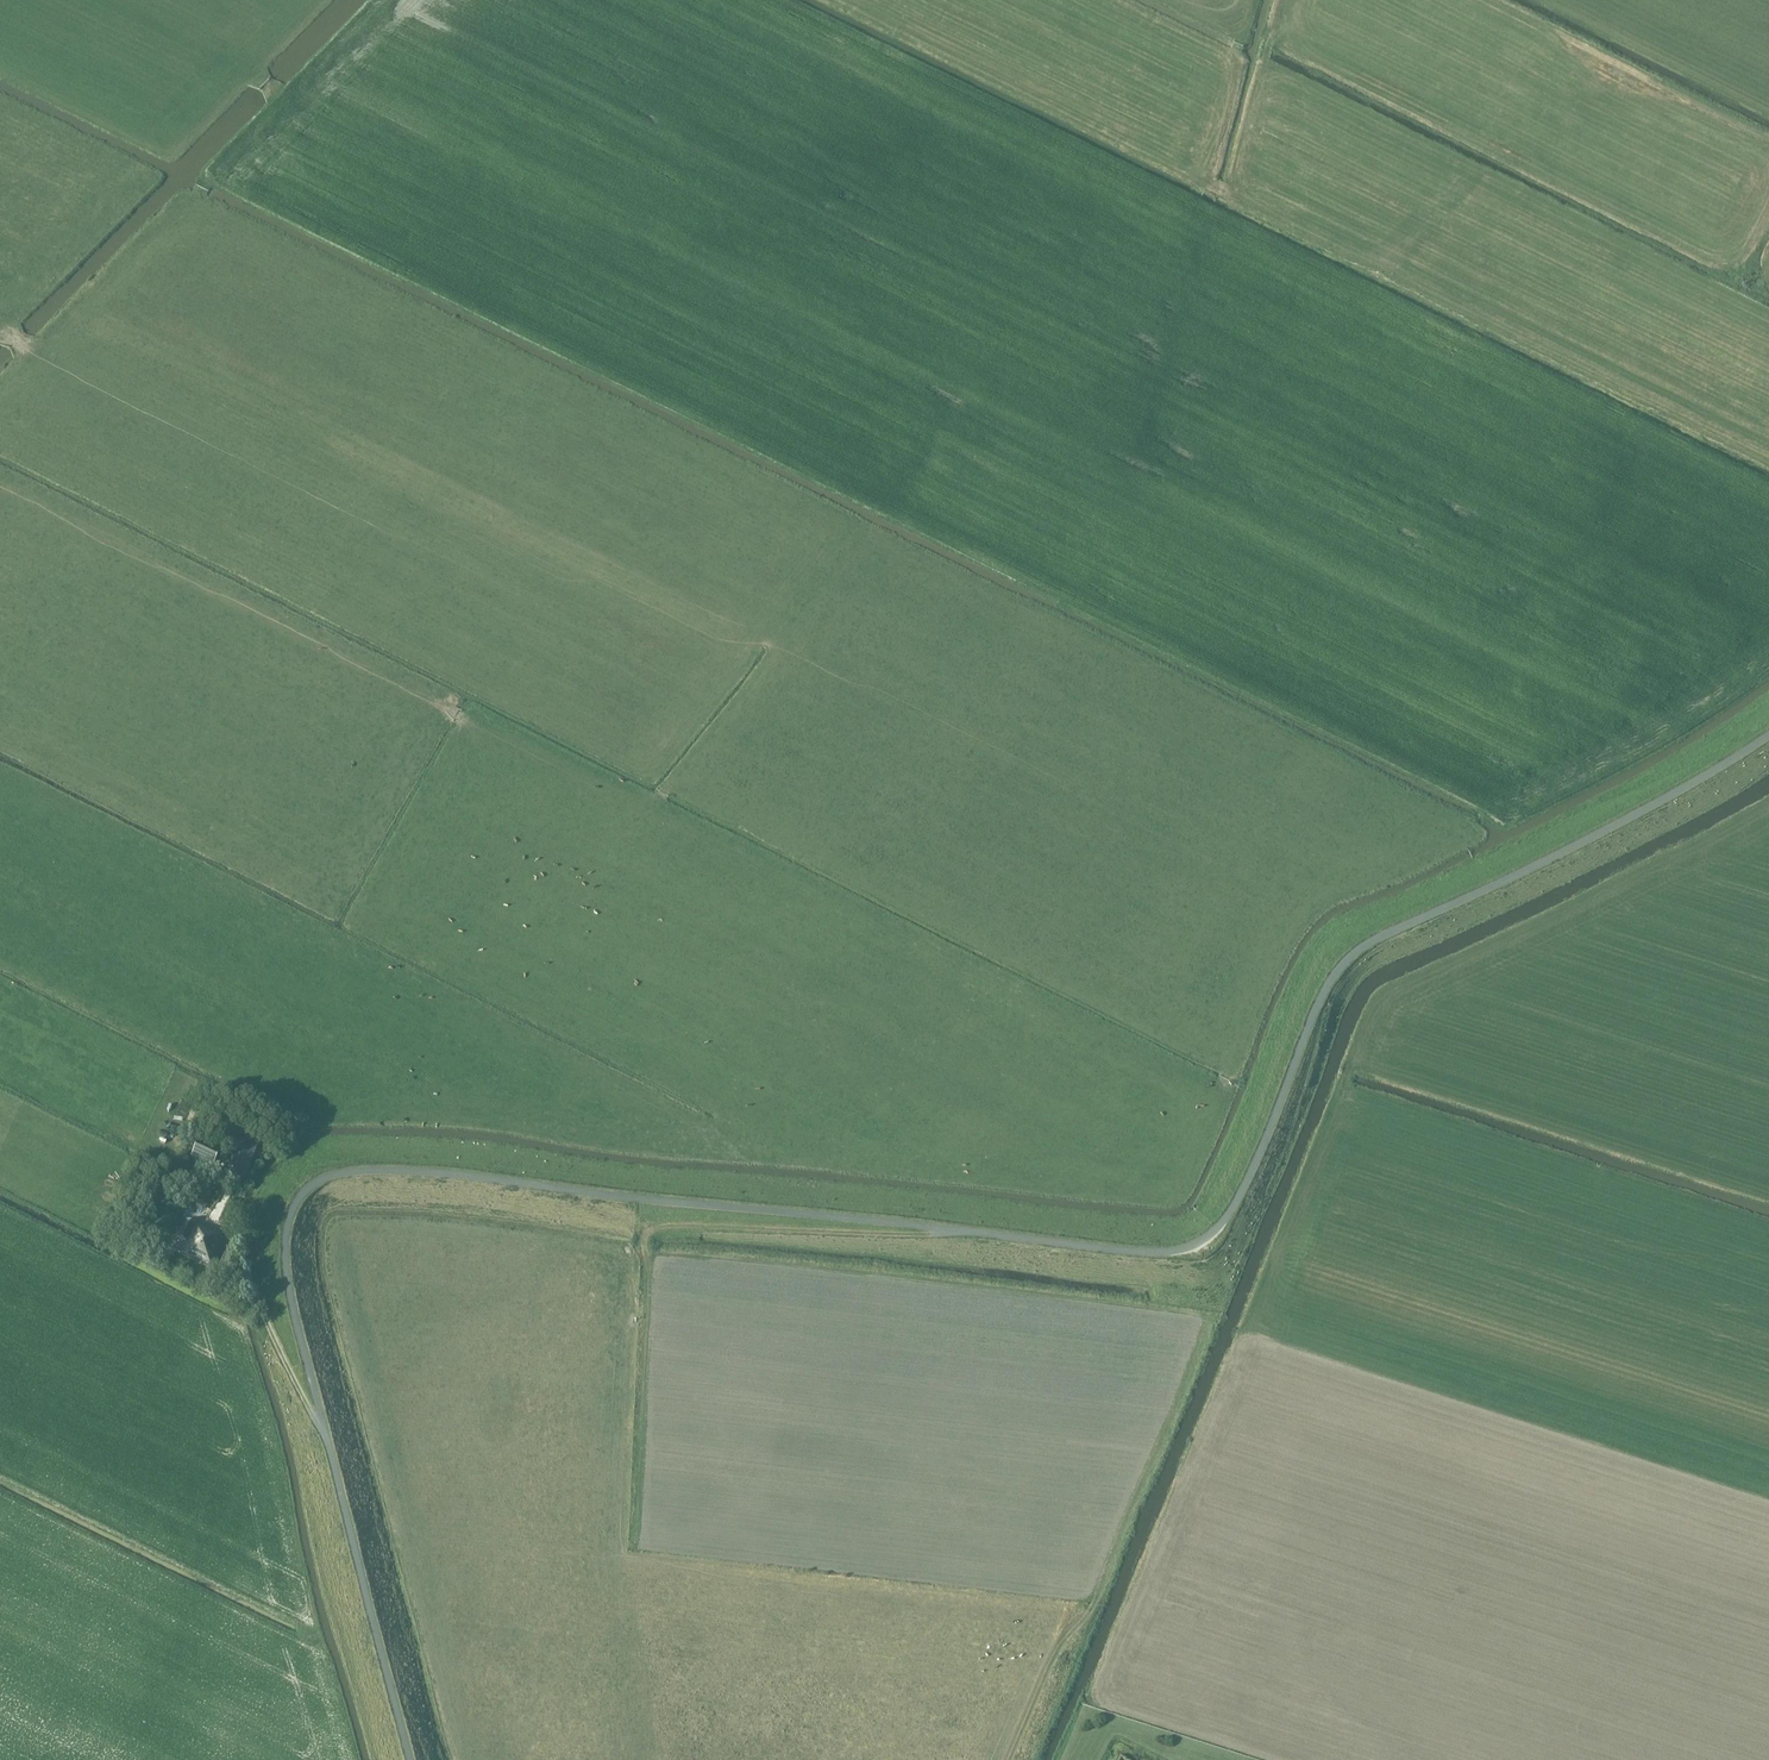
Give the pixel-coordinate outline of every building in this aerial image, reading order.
[(198,1141),(191,1156),(213,1167),(220,1152),(198,1141)] [(177,1237),(183,1240),(186,1242),(182,1251),(209,1265),(222,1239),(213,1235),(213,1232),(195,1224),(185,1220),(177,1237)]
